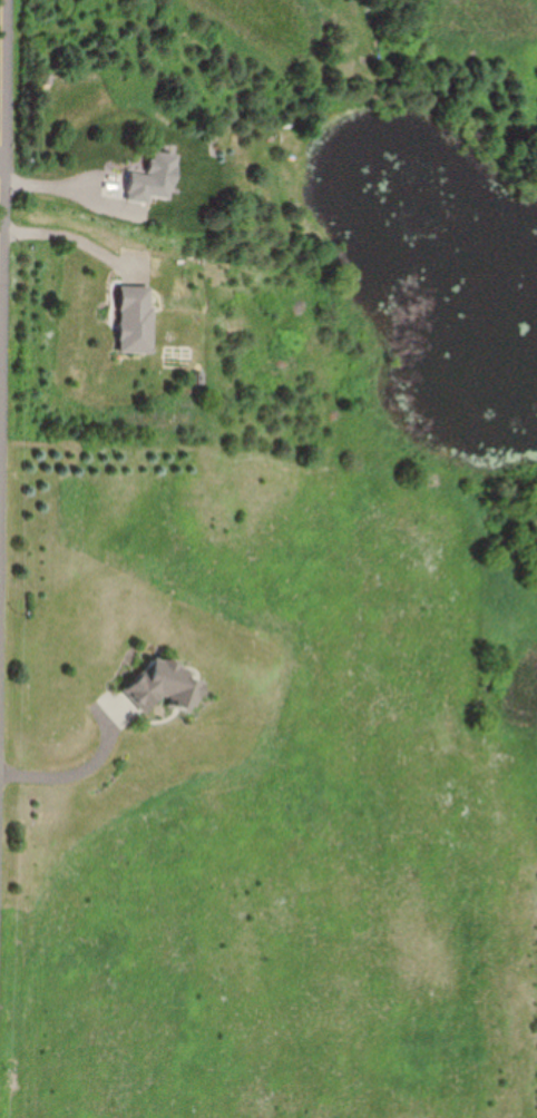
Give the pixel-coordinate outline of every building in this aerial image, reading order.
[(177,200),(178,152),(152,151),(151,172),(133,172),(132,198),(177,200)] [(156,352),(156,286),(123,286),(123,352),(156,352)] [(189,716),(208,686),(156,653),(128,697),(151,712),(160,697),(189,716)]
